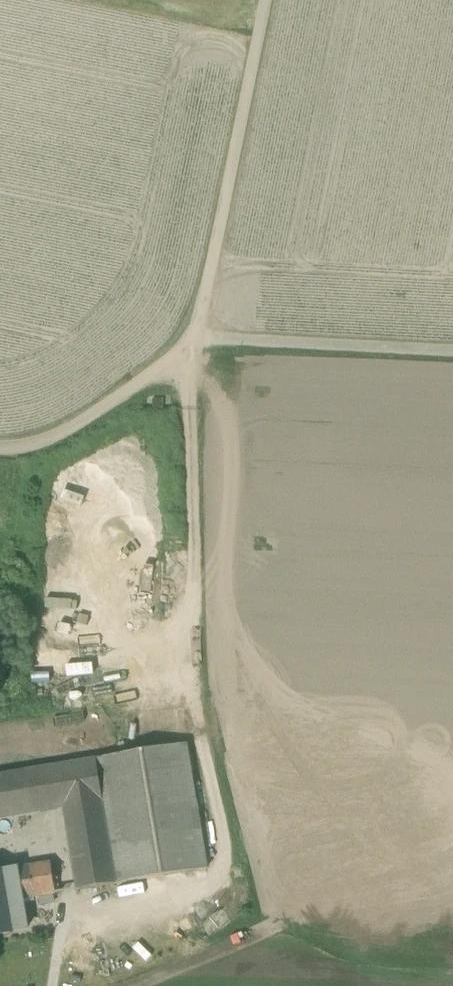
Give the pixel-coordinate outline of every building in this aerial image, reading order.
[(38,619),(38,643),(92,643),(92,619),(38,619)] [(191,741),(94,758),(102,801),(117,884),(213,867),(191,741)] [(63,809),(102,801),(94,758),(23,771),(0,775),(0,820),(63,809)] [(117,884),(102,801),(63,809),(77,891),(117,884)] [(30,869),(35,898),(55,894),(50,865),(30,869)] [(15,934),(14,931),(26,929),(20,900),(35,898),(30,869),(16,871),(20,894),(0,898),(0,937),(15,934)] [(20,894),(16,871),(0,874),(0,898),(20,894)]
